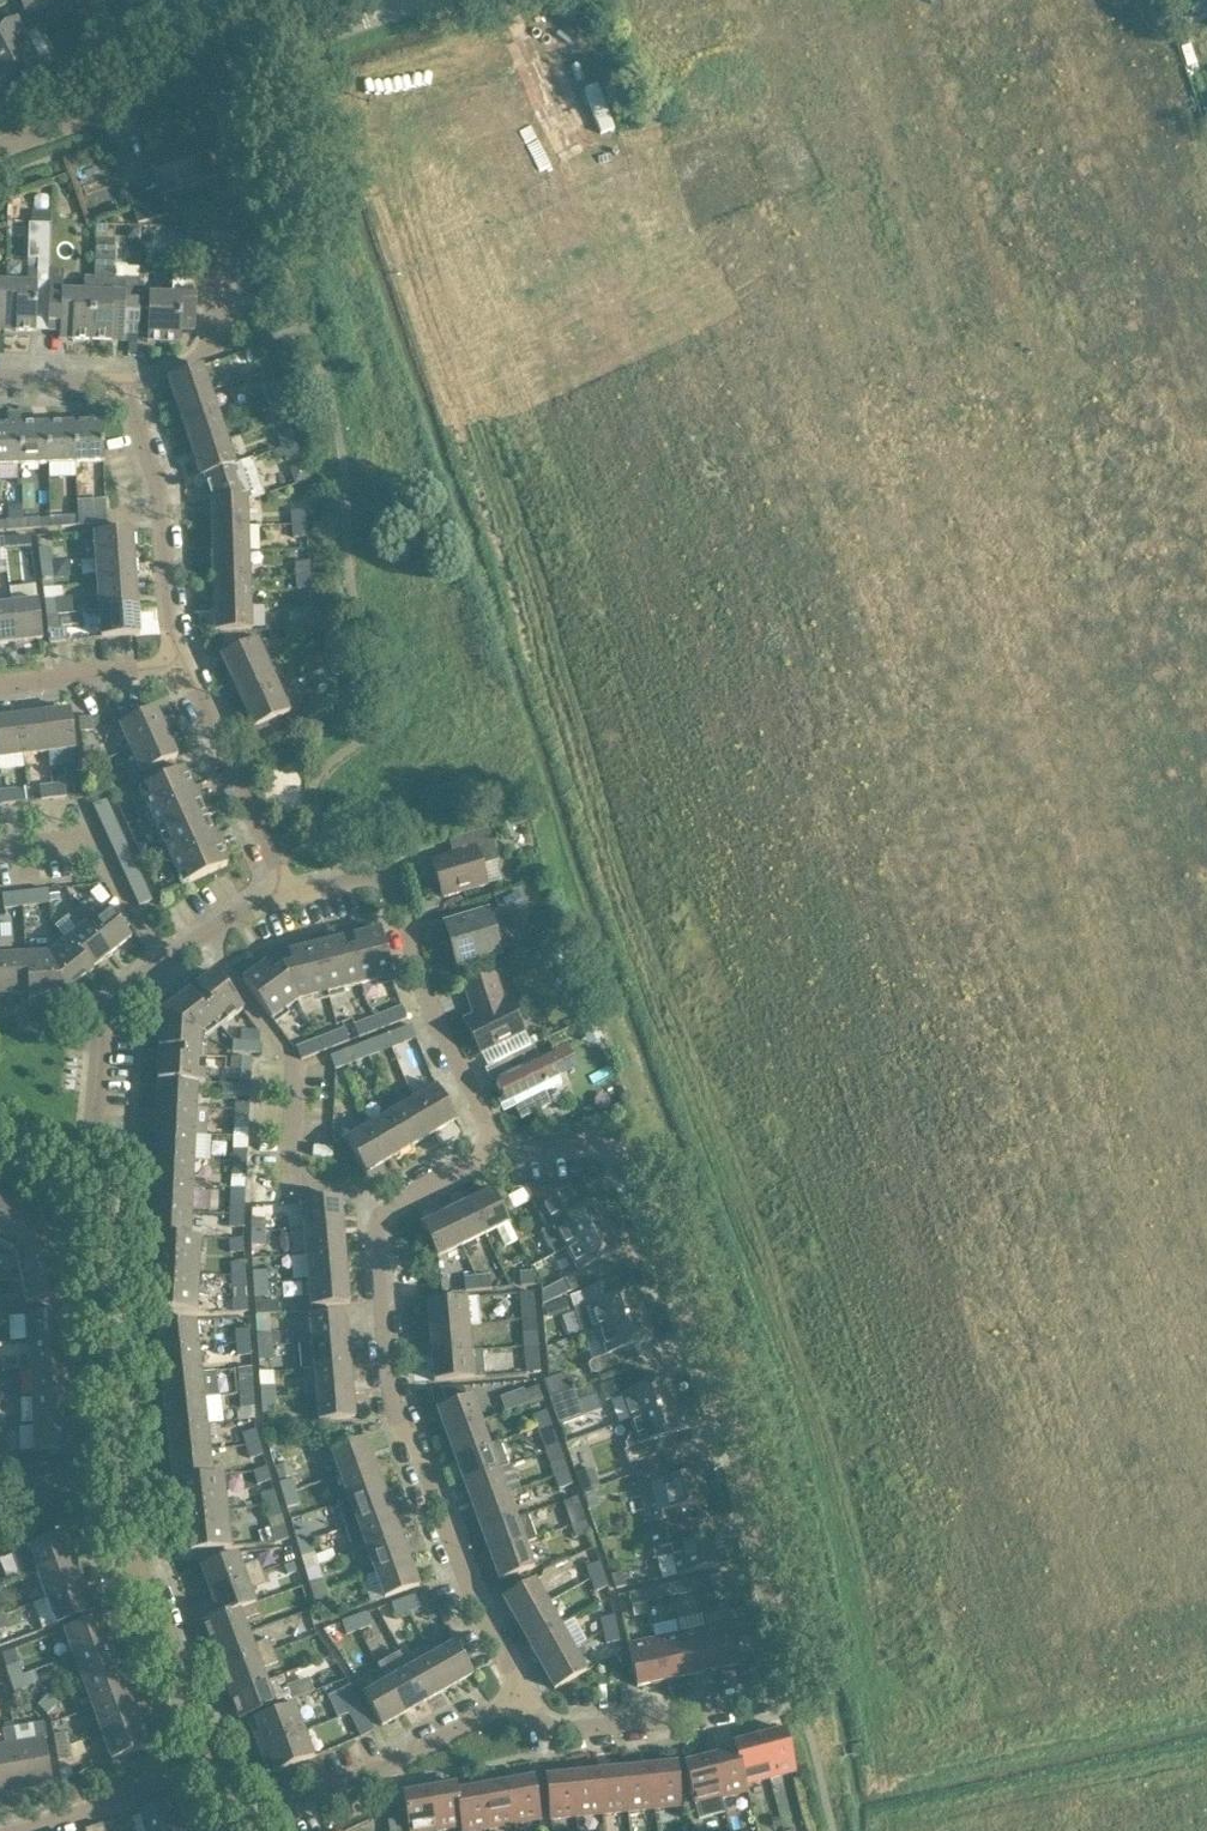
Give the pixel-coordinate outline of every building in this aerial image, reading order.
[(26,15),(63,2),(62,0),(21,0),(26,15)] [(12,75),(23,96),(48,87),(36,63),(37,63),(15,20),(0,28),(0,81),(12,75)] [(109,61),(113,71),(122,68),(118,57),(109,61)] [(158,189),(129,199),(138,224),(153,222),(169,215),(162,196),(213,178),(201,144),(170,155),(168,150),(147,157),(158,189)] [(27,284),(6,283),(5,328),(16,328),(16,331),(36,332),(37,311),(49,311),(50,270),(51,225),(29,224),(28,261),(40,262),(39,270),(28,270),(27,284)] [(95,241),(95,250),(94,277),(105,278),(106,241),(95,241)] [(103,279),(94,279),(92,341),(111,342),(112,338),(124,339),(128,339),(137,340),(138,340),(139,305),(140,269),(127,268),(126,279),(103,278),(103,279)] [(63,271),(50,270),(49,311),(48,322),(60,323),(60,337),(72,337),(72,340),(92,341),(94,279),(85,278),(85,293),(63,292),(63,271)] [(172,272),(171,296),(149,295),(147,343),(180,344),(181,325),(195,325),(197,273),(172,272)] [(128,339),(128,354),(137,354),(137,340),(128,339)] [(250,351),(254,363),(267,359),(263,346),(250,351)] [(167,378),(176,403),(210,392),(202,366),(167,378)] [(262,388),(266,400),(279,396),(275,383),(262,388)] [(176,403),(184,428),(219,417),(210,392),(176,403)] [(279,396),(266,400),(270,413),(283,408),(279,396)] [(90,423),(75,423),(76,464),(104,463),(102,411),(89,412),(90,423)] [(0,426),(0,467),(22,466),(21,425),(20,414),(7,415),(8,426),(0,426)] [(184,428),(192,453),(227,442),(219,417),(184,428)] [(75,423),(47,424),(48,465),(76,464),(75,423)] [(47,424),(21,425),(22,466),(48,465),(47,424)] [(279,437),(283,449),(296,445),(292,433),(279,437)] [(200,478),(204,477),(204,476),(235,466),(227,442),(192,453),(200,478)] [(296,445),(283,449),(287,462),(300,457),(296,445)] [(264,496),(252,460),(235,466),(204,476),(204,477),(212,501),(247,500),(247,501),(264,496)] [(210,501),(211,528),(248,526),(247,501),(247,500),(212,501),(210,501)] [(77,502),(77,506),(78,517),(79,517),(79,526),(107,524),(105,501),(77,502)] [(292,513),(293,526),(306,525),(305,512),(292,513)] [(79,517),(78,517),(61,518),(61,527),(79,526),(79,517)] [(39,519),(24,520),(25,529),(39,528),(39,519)] [(0,522),(0,531),(12,530),(12,521),(0,522)] [(306,525),(293,526),(293,538),(307,537),(306,525)] [(211,528),(212,554),(249,552),(248,526),(211,528)] [(94,533),(96,559),(134,557),(132,530),(94,533)] [(30,537),(17,538),(18,547),(31,546),(30,537)] [(17,538),(2,539),(3,548),(18,547),(17,538)] [(37,549),(39,564),(50,563),(48,548),(37,549)] [(212,554),(213,580),(249,578),(249,552),(212,554)] [(96,559),(98,585),(136,583),(134,557),(96,559)] [(50,563),(39,564),(41,580),(52,579),(50,563)] [(295,564),(296,577),(310,576),(309,563),(295,564)] [(310,576),(296,577),(297,590),(311,589),(310,576)] [(213,580),(214,605),(250,604),(249,578),(213,580)] [(98,585),(99,612),(138,609),(136,583),(98,585)] [(43,600),(45,615),(56,614),(54,599),(43,600)] [(38,602),(12,605),(16,643),(42,640),(38,602)] [(215,632),(220,632),(248,631),(251,631),(250,604),(214,605),(215,632)] [(0,606),(0,645),(16,643),(12,605),(0,606)] [(138,609),(99,612),(101,638),(140,635),(138,609)] [(324,623),(318,611),(306,617),(311,629),(324,623)] [(56,614),(45,615),(47,630),(48,630),(58,629),(56,614)] [(58,629),(48,630),(50,644),(69,641),(67,628),(58,629)] [(221,657),(232,681),(268,665),(257,640),(253,642),(248,631),(220,632),(220,639),(226,654),(221,657)] [(323,654),(328,666),(341,660),(335,648),(323,654)] [(341,660),(328,666),(333,677),(346,672),(341,660)] [(232,681),(243,705),(279,688),(268,665),(232,681)] [(279,688),(243,705),(254,729),(290,713),(279,688)] [(119,725),(130,749),(166,733),(155,708),(119,725)] [(70,711),(44,714),(48,752),(75,748),(70,711)] [(44,714),(18,717),(23,755),(48,752),(44,714)] [(0,719),(0,758),(23,755),(18,717),(0,719)] [(94,731),(92,717),(79,719),(80,732),(94,731)] [(144,772),(171,760),(177,757),(166,733),(130,749),(141,774),(144,772)] [(171,760),(144,772),(150,786),(145,788),(149,796),(143,799),(156,829),(162,827),(170,844),(165,847),(178,877),(184,875),(188,884),(227,867),(218,848),(225,845),(220,834),(213,837),(197,801),(203,798),(198,787),(192,789),(183,771),(177,774),(171,760)] [(65,784),(52,785),(54,799),(67,797),(65,784)] [(54,799),(52,785),(39,787),(41,801),(54,799)] [(14,790),(1,791),(2,805),(16,804),(14,790)] [(106,800),(93,806),(139,907),(151,901),(106,800)] [(511,822),(500,825),(505,840),(516,836),(511,822)] [(443,898),(487,885),(481,867),(498,862),(488,828),(456,838),(460,852),(432,860),(443,898)] [(62,888),(48,890),(49,902),(64,900),(62,888)] [(497,911),(471,919),(448,925),(459,964),(497,953),(490,932),(516,925),(512,911),(525,907),(520,890),(493,898),(497,911)] [(41,891),(2,895),(4,909),(43,904),(41,891)] [(85,903),(75,911),(110,955),(131,938),(107,907),(95,916),(85,903)] [(67,917),(77,930),(65,939),(91,970),(91,969),(110,955),(75,911),(67,917)] [(242,980),(271,1020),(296,1002),(369,983),(392,977),(381,930),(354,936),(351,926),(339,929),(342,939),(288,953),(289,955),(267,965),(265,963),(242,980)] [(0,956),(3,995),(28,994),(26,954),(12,954),(11,939),(0,940),(0,951),(0,956)] [(48,952),(26,954),(28,994),(28,998),(65,995),(94,972),(91,969),(91,970),(65,939),(48,952)] [(157,1083),(197,1084),(205,1085),(206,1066),(199,1066),(201,1037),(221,1022),(224,1025),(243,1011),(215,973),(161,1015),(157,1083)] [(494,974),(486,976),(464,984),(474,1016),(464,1021),(480,1053),(523,1032),(507,1000),(502,1003),(494,974)] [(402,1007),(377,1016),(382,1029),(407,1020),(402,1007)] [(382,1029),(377,1016),(353,1025),(358,1038),(382,1029)] [(400,1030),(405,1043),(416,1039),(411,1026),(400,1030)] [(343,1030),(316,1040),(321,1053),(348,1043),(343,1030)] [(259,1032),(242,1031),(240,1031),(240,1043),(234,1043),(233,1052),(258,1054),(259,1032)] [(321,1053),(316,1040),(296,1048),(301,1061),(321,1053)] [(350,1049),(355,1061),(378,1052),(374,1040),(350,1049)] [(514,1107),(516,1110),(521,1120),(552,1105),(545,1093),(562,1085),(559,1079),(577,1070),(566,1050),(523,1072),(521,1068),(526,1066),(519,1053),(505,1059),(511,1071),(506,1074),(509,1079),(496,1085),(506,1105),(513,1101),(515,1106),(514,1107)] [(330,1057),(334,1067),(335,1070),(347,1065),(343,1052),(330,1057)] [(231,1058),(231,1080),(250,1080),(251,1059),(231,1058)] [(157,1083),(156,1108),(196,1110),(197,1084),(157,1083)] [(223,1096),(226,1096),(250,1097),(250,1086),(224,1085),(223,1096)] [(436,1086),(414,1100),(434,1134),(456,1120),(436,1086)] [(414,1100),(391,1113),(411,1147),(434,1134),(414,1100)] [(235,1104),(235,1117),(248,1118),(249,1105),(235,1104)] [(156,1108),(155,1134),(195,1136),(207,1137),(208,1111),(196,1110),(156,1108)] [(391,1113),(368,1126),(388,1160),(411,1147),(391,1113)] [(248,1118),(235,1117),(234,1130),(248,1131),(248,1118)] [(388,1160),(368,1126),(345,1139),(365,1173),(388,1160)] [(155,1134),(154,1160),(194,1162),(195,1136),(155,1134)] [(233,1150),(233,1163),(246,1164),(247,1151),(233,1150)] [(154,1160),(152,1186),(192,1188),(194,1162),(154,1160)] [(246,1164),(233,1163),(232,1176),(246,1176),(246,1164)] [(564,1249),(564,1250),(608,1226),(595,1202),(584,1208),(570,1182),(524,1187),(546,1228),(540,1230),(553,1255),(564,1249)] [(152,1186),(151,1212),(191,1214),(192,1188),(152,1186)] [(493,1190),(469,1202),(485,1235),(508,1223),(493,1190)] [(15,1256),(26,1306),(68,1297),(53,1228),(0,1196),(0,1247),(15,1256)] [(301,1202),(303,1229),(343,1226),(340,1199),(301,1202)] [(231,1201),(230,1214),(244,1215),(245,1202),(231,1201)] [(469,1202),(445,1213),(461,1246),(485,1235),(469,1202)] [(150,1238),(153,1238),(190,1240),(191,1214),(151,1212),(150,1238)] [(461,1246),(445,1213),(421,1225),(437,1258),(461,1246)] [(244,1215),(230,1214),(229,1227),(243,1228),(244,1215)] [(251,1220),(251,1233),(265,1233),(265,1220),(251,1220)] [(303,1229),(306,1255),(345,1252),(343,1226),(303,1229)] [(608,1226),(564,1250),(577,1274),(564,1282),(570,1293),(605,1274),(598,1262),(621,1250),(608,1226)] [(265,1233),(251,1233),(251,1246),(265,1246),(265,1233)] [(153,1238),(151,1273),(198,1275),(200,1240),(190,1240),(153,1238)] [(244,1252),(243,1240),(229,1241),(230,1254),(244,1252)] [(306,1255),(308,1281),(347,1278),(345,1252),(306,1255)] [(231,1265),(232,1278),(246,1277),(245,1264),(231,1265)] [(534,1272),(520,1272),(521,1288),(535,1287),(534,1272)] [(198,1275),(151,1273),(150,1309),(196,1312),(198,1275)] [(253,1275),(254,1286),(267,1285),(266,1274),(253,1275)] [(246,1277),(232,1278),(233,1291),(247,1290),(246,1277)] [(347,1278),(308,1281),(310,1307),(349,1304),(347,1278)] [(490,1279),(477,1280),(478,1292),(491,1291),(490,1279)] [(478,1292),(477,1280),(464,1281),(465,1293),(478,1292)] [(583,1335),(597,1331),(596,1330),(643,1314),(634,1289),(621,1293),(617,1280),(583,1292),(569,1297),(583,1335)] [(267,1285),(254,1286),(255,1301),(268,1300),(267,1285)] [(427,1302),(429,1329),(469,1325),(466,1299),(427,1302)] [(233,1302),(234,1314),(247,1313),(246,1301),(233,1302)] [(534,1306),(521,1307),(522,1321),(535,1320),(534,1306)] [(28,1315),(29,1343),(69,1341),(68,1313),(28,1315)] [(310,1316),(312,1343),(348,1340),(346,1313),(310,1316)] [(596,1330),(597,1331),(606,1356),(592,1361),(588,1364),(591,1373),(597,1374),(633,1361),(629,1348),(653,1339),(643,1314),(596,1330)] [(156,1325),(159,1351),(198,1347),(195,1321),(156,1325)] [(429,1329),(432,1355),(471,1352),(469,1325),(429,1329)] [(236,1332),(237,1343),(250,1341),(249,1331),(236,1332)] [(524,1336),(525,1349),(538,1347),(537,1335),(524,1336)] [(258,1338),(259,1348),(272,1347),(271,1337),(258,1338)] [(300,1370),(315,1369),(350,1366),(348,1340),(312,1343),(298,1344),(300,1370)] [(29,1343),(31,1370),(71,1368),(69,1341),(29,1343)] [(250,1341),(237,1343),(238,1357),(251,1356),(250,1341)] [(159,1351),(162,1377),(201,1373),(198,1347),(159,1351)] [(272,1347),(259,1348),(261,1363),(273,1362),(272,1347)] [(538,1347),(525,1349),(526,1361),(539,1360),(538,1347)] [(471,1352),(432,1355),(434,1382),(485,1377),(482,1351),(471,1352)] [(315,1369),(317,1395),(353,1392),(350,1366),(315,1369)] [(31,1370),(32,1398),(72,1396),(71,1368),(31,1370)] [(544,1379),(550,1397),(571,1390),(565,1372),(544,1379)] [(162,1377),(164,1403),(204,1399),(201,1373),(162,1377)] [(620,1395),(629,1420),(676,1404),(667,1379),(642,1387),(638,1374),(601,1387),(606,1401),(620,1395)] [(239,1385),(240,1395),(253,1394),(253,1384),(239,1385)] [(571,1390),(550,1397),(560,1426),(585,1418),(580,1402),(595,1397),(591,1385),(571,1392),(571,1390)] [(262,1390),(263,1400),(277,1399),(276,1388),(262,1390)] [(525,1392),(529,1403),(540,1399),(537,1388),(525,1392)] [(353,1392),(317,1395),(319,1422),(355,1419),(353,1392)] [(253,1394),(240,1395),(241,1408),(255,1407),(253,1394)] [(32,1398),(33,1425),(73,1423),(72,1396),(32,1398)] [(437,1409),(446,1434),(480,1422),(471,1397),(437,1409)] [(164,1403),(167,1429),(207,1425),(204,1399),(164,1403)] [(277,1399),(263,1400),(264,1414),(278,1412),(277,1399)] [(676,1404),(629,1420),(638,1447),(624,1452),(628,1464),(642,1459),(665,1451),(661,1438),(685,1430),(676,1404)] [(532,1416),(537,1429),(549,1424),(545,1412),(532,1416)] [(446,1434),(455,1459),(489,1446),(480,1422),(446,1434)] [(73,1423),(33,1425),(34,1453),(74,1451),(73,1423)] [(549,1424),(537,1429),(541,1440),(553,1435),(549,1424)] [(167,1429),(170,1455),(210,1451),(207,1425),(167,1429)] [(243,1435),(246,1447),(260,1442),(256,1431),(243,1435)] [(332,1451),(341,1475),(374,1463),(365,1439),(332,1451)] [(260,1442),(246,1447),(250,1460),(263,1456),(260,1442)] [(455,1459),(464,1483),(498,1471),(489,1446),(455,1459)] [(170,1455),(173,1481),(212,1476),(210,1451),(170,1455)] [(550,1465),(554,1477),(566,1473),(562,1460),(550,1465)] [(341,1475),(350,1500),(383,1488),(374,1463),(341,1475)] [(671,1467),(647,1472),(637,1474),(648,1526),(675,1520),(673,1510),(705,1503),(699,1475),(674,1481),(671,1467)] [(593,1469),(577,1474),(583,1492),(599,1486),(593,1469)] [(255,1474),(258,1485),(271,1481),(268,1470),(255,1474)] [(464,1483),(473,1507),(506,1495),(498,1471),(464,1483)] [(566,1473),(554,1477),(559,1490),(571,1486),(566,1473)] [(176,1482),(180,1517),(227,1512),(223,1475),(212,1476),(173,1481),(173,1482),(176,1482)] [(280,1485),(283,1496),(296,1492),(292,1481),(280,1485)] [(350,1500),(338,1505),(347,1529),(359,1524),(392,1513),(383,1488),(350,1500)] [(262,1496),(265,1507),(278,1504),(274,1492),(262,1496)] [(296,1492),(283,1496),(287,1510),(300,1506),(296,1492)] [(473,1507),(482,1532),(515,1519),(506,1495),(473,1507)] [(278,1504),(265,1507),(269,1520),(282,1516),(278,1504)] [(567,1513),(572,1526),(584,1521),(580,1509),(567,1513)] [(227,1512),(180,1517),(184,1553),(231,1548),(227,1512)] [(354,1554),(369,1549),(401,1537),(392,1513),(359,1524),(347,1529),(345,1530),(354,1554)] [(490,1556),(524,1544),(536,1539),(527,1515),(515,1519),(482,1532),(490,1556)] [(584,1521),(572,1526),(576,1538),(589,1533),(584,1521)] [(694,1521),(670,1525),(649,1529),(655,1558),(673,1554),(678,1576),(719,1567),(713,1537),(697,1540),(694,1521)] [(270,1528),(259,1531),(262,1542),(273,1539),(270,1528)] [(273,1533),(276,1540),(277,1543),(289,1540),(286,1529),(273,1533)] [(295,1534),(299,1546),(311,1542),(307,1530),(295,1534)] [(22,1579),(37,1573),(75,1559),(65,1533),(12,1552),(22,1579)] [(369,1549),(378,1574),(410,1562),(401,1537),(369,1549)] [(311,1542),(299,1546),(302,1558),(315,1554),(311,1542)] [(524,1544),(490,1556),(499,1581),(533,1569),(524,1544)] [(200,1567),(210,1592),(263,1573),(258,1561),(243,1566),(238,1553),(223,1558),(200,1567)] [(37,1573),(47,1599),(84,1585),(75,1559),(37,1573)] [(586,1565),(591,1578),(603,1574),(599,1561),(586,1565)] [(410,1562),(378,1574),(387,1598),(419,1586),(410,1562)] [(297,1572),(293,1563),(284,1566),(288,1576),(297,1572)] [(210,1592),(218,1615),(255,1601),(251,1591),(267,1585),(263,1573),(210,1592)] [(612,1575),(617,1589),(625,1587),(622,1573),(612,1575)] [(603,1574),(591,1578),(595,1591),(607,1587),(603,1574)] [(709,1578),(695,1581),(698,1591),(711,1589),(709,1578)] [(310,1584),(313,1596),(326,1592),(323,1580),(310,1584)] [(503,1598),(516,1621),(548,1603),(535,1580),(503,1598)] [(698,1591),(695,1581),(682,1584),(684,1594),(698,1591)] [(84,1585),(47,1599),(57,1625),(94,1612),(84,1585)] [(661,1588),(646,1591),(648,1602),(663,1598),(661,1588)] [(648,1602),(646,1591),(631,1594),(633,1605),(648,1602)] [(326,1592),(313,1596),(317,1608),(330,1604),(326,1592)] [(416,1596),(403,1601),(408,1613),(421,1609),(416,1596)] [(203,1621),(212,1646),(249,1632),(244,1619),(259,1613),(255,1601),(218,1615),(203,1621)] [(408,1613),(403,1601),(389,1606),(394,1618),(408,1613)] [(516,1621),(528,1644),(560,1626),(548,1603),(516,1621)] [(367,1614),(355,1618),(360,1630),(371,1626),(367,1614)] [(601,1619),(604,1634),(618,1631),(614,1616),(601,1619)] [(63,1631),(73,1657),(111,1643),(101,1617),(63,1631)] [(360,1630),(355,1618),(343,1622),(348,1635),(360,1630)] [(731,1623),(705,1629),(714,1671),(740,1665),(731,1623)] [(528,1644),(541,1667),(573,1649),(560,1626),(528,1644)] [(705,1629),(679,1634),(688,1676),(714,1671),(705,1629)] [(618,1631),(604,1634),(607,1649),(621,1647),(618,1631)] [(212,1646),(221,1670),(273,1651),(269,1639),(253,1645),(249,1632),(212,1646)] [(679,1634),(654,1640),(663,1682),(688,1676),(679,1634)] [(663,1682),(654,1640),(628,1645),(637,1687),(663,1682)] [(73,1657),(83,1683),(120,1669),(111,1643),(73,1657)] [(455,1643),(432,1656),(450,1688),(473,1674),(455,1643)] [(573,1649),(541,1667),(554,1690),(586,1672),(573,1649)] [(221,1670),(230,1695),(266,1682),(261,1668),(277,1662),(273,1651),(221,1670)] [(432,1656),(409,1669),(427,1701),(450,1688),(432,1656)] [(5,1667),(9,1681),(22,1676),(18,1663),(5,1667)] [(83,1683),(92,1709),(130,1695),(120,1669),(83,1683)] [(409,1669),(386,1682),(404,1714),(427,1701),(409,1669)] [(22,1676),(9,1681),(13,1692),(26,1688),(22,1676)] [(266,1682),(230,1695),(239,1720),(292,1701),(287,1688),(271,1694),(266,1682)] [(404,1714),(386,1682),(363,1695),(381,1727),(404,1714)] [(339,1692),(350,1715),(362,1709),(351,1686),(339,1692)] [(92,1709),(102,1734),(139,1720),(130,1695),(92,1709)] [(37,1706),(47,1715),(56,1705),(47,1696),(37,1706)] [(248,1722),(258,1749),(304,1731),(294,1705),(248,1722)] [(362,1709),(350,1715),(361,1737),(373,1731),(362,1709)] [(139,1720),(102,1734),(112,1761),(149,1747),(139,1720)] [(35,1740),(17,1743),(14,1744),(22,1789),(53,1784),(45,1740),(47,1739),(44,1722),(32,1724),(35,1740)] [(0,1746),(0,1793),(22,1789),(14,1744),(17,1743),(14,1728),(2,1730),(5,1745),(0,1746)] [(785,1730),(760,1737),(771,1779),(796,1772),(785,1730)] [(304,1731),(258,1749),(268,1775),(314,1758),(304,1731)] [(53,1736),(56,1748),(69,1746),(67,1733),(53,1736)] [(732,1744),(734,1751),(744,1786),(771,1779),(760,1737),(732,1744)] [(69,1746),(56,1748),(58,1761),(71,1759),(69,1746)] [(734,1751),(710,1757),(721,1798),(745,1792),(744,1786),(734,1751)] [(721,1798),(710,1757),(684,1764),(699,1819),(725,1812),(721,1798)] [(676,1764),(650,1766),(654,1807),(680,1805),(676,1764)] [(650,1766),(624,1769),(628,1810),(654,1807),(650,1766)] [(624,1769),(598,1772),(602,1813),(628,1810),(624,1769)] [(598,1772),(572,1774),(576,1815),(602,1813),(598,1772)] [(576,1815),(572,1774),(545,1777),(550,1818),(576,1815)] [(533,1778),(507,1783),(515,1824),(540,1819),(533,1778)] [(507,1783),(481,1787),(489,1828),(515,1824),(507,1783)] [(456,1785),(428,1789),(435,1830),(461,1825),(456,1792),(457,1792),(456,1785)] [(457,1792),(456,1792),(461,1825),(463,1830),(474,1830),(489,1828),(481,1787),(457,1792)] [(428,1789),(402,1794),(409,1830),(428,1830),(435,1830),(428,1789)] [(144,1830),(170,1830),(184,1826),(176,1800),(138,1812),(144,1830)] [(390,1830),(401,1830),(399,1820),(388,1822),(390,1830)]
